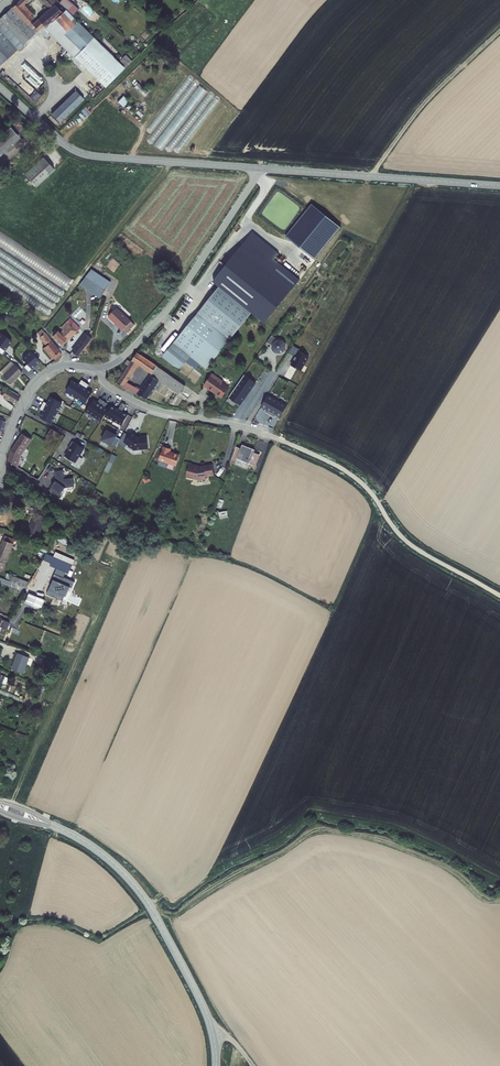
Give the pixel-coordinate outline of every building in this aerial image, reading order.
[(66,6),(64,8),(57,1),(36,20),(23,6),(29,0),(18,0),(0,17),(1,19),(0,20),(0,68),(45,26),(107,86),(127,67),(74,14),(66,6)] [(79,8),(71,0),(60,0),(66,6),(74,14),(79,8)] [(135,85),(146,95),(149,92),(139,83),(137,85),(136,84),(135,85)] [(198,84),(155,144),(163,150),(206,89),(198,84)] [(53,114),(62,122),(86,98),(77,90),(53,114)] [(172,150),(213,95),(208,92),(168,146),(172,150)] [(124,95),(119,101),(124,106),(130,100),(124,95)] [(158,123),(149,140),(154,142),(163,126),(158,123)] [(191,124),(176,149),(181,152),(196,127),(191,124)] [(0,139),(0,160),(24,139),(14,127),(0,139)] [(54,169),(43,157),(25,174),(37,186),(54,169)] [(313,204),(286,236),(315,259),(341,227),(313,204)] [(253,232),(214,280),(220,285),(252,311),(265,322),(300,280),(275,259),(279,253),(253,232)] [(92,269),(86,277),(105,290),(110,282),(92,269)] [(59,271),(54,281),(66,287),(71,277),(59,271)] [(105,290),(86,277),(80,285),(100,298),(105,290)] [(220,285),(173,342),(189,355),(200,364),(206,368),(252,311),(220,285)] [(115,305),(107,315),(122,328),(123,327),(131,318),(115,305)] [(12,321),(7,315),(3,319),(8,324),(12,321)] [(61,331),(59,329),(54,335),(62,343),(69,336),(70,337),(81,326),(71,317),(63,325),(65,327),(61,331)] [(134,321),(131,318),(123,327),(126,330),(134,321)] [(10,341),(0,333),(0,354),(1,355),(6,348),(5,347),(10,341)] [(60,352),(44,333),(39,338),(44,343),(41,345),(54,360),(61,354),(59,352),(60,352)] [(93,338),(87,333),(73,350),(79,356),(93,338)] [(278,339),(272,335),(267,341),(273,345),(273,349),(275,351),(279,352),(282,352),(285,349),(286,346),(285,343),(283,341),(281,340),(278,339)] [(189,355),(173,342),(162,355),(178,369),(186,359),(189,355)] [(300,351),(301,350),(293,345),(289,352),(296,356),(292,365),(303,371),(310,357),(300,351)] [(137,350),(118,381),(147,399),(160,382),(153,376),(151,375),(140,390),(127,382),(139,363),(155,374),(160,367),(137,350)] [(35,365),(40,360),(33,352),(24,360),(28,364),(25,367),(30,372),(36,366),(35,365)] [(197,368),(200,364),(189,355),(186,359),(197,368)] [(13,365),(13,364),(10,362),(0,372),(0,375),(2,377),(13,365)] [(21,372),(13,365),(2,377),(10,384),(21,372)] [(290,366),(284,376),(290,380),(296,370),(290,366)] [(162,379),(178,390),(183,384),(160,367),(155,374),(153,376),(160,382),(162,379)] [(222,382),(223,380),(213,373),(204,385),(214,391),(214,390),(217,392),(217,393),(222,397),(229,386),(222,382)] [(255,382),(244,375),(236,386),(247,394),(255,382)] [(162,379),(160,382),(176,393),(178,390),(162,379)] [(85,390),(88,386),(81,381),(78,386),(72,382),(66,393),(85,405),(92,394),(85,390)] [(178,390),(176,393),(178,395),(185,386),(183,384),(178,390)] [(247,394),(236,386),(228,397),(239,405),(247,394)] [(17,396),(18,395),(9,390),(6,397),(5,398),(7,400),(8,398),(16,402),(19,398),(17,396)] [(270,414),(278,400),(268,395),(262,405),(267,408),(265,412),(270,414)] [(43,411),(40,417),(51,423),(61,403),(50,397),(47,403),(43,401),(39,409),(43,411)] [(99,402),(94,399),(87,410),(103,421),(106,415),(110,409),(106,406),(108,403),(101,398),(99,402)] [(282,416),(288,406),(278,400),(270,414),(276,418),(278,414),(282,416)] [(127,404),(123,402),(120,408),(113,405),(110,409),(106,415),(124,424),(130,414),(124,410),(127,404)] [(58,433),(52,429),(47,437),(53,441),(58,433)] [(117,437),(118,436),(108,431),(103,441),(113,446),(114,443),(118,446),(119,443),(121,440),(117,437)] [(142,436),(138,435),(133,432),(130,436),(126,442),(130,444),(137,449),(151,448),(149,435),(142,436)] [(11,448),(8,460),(17,465),(21,455),(31,439),(22,433),(11,448)] [(126,442),(130,436),(125,433),(121,440),(119,443),(124,445),(127,448),(130,444),(126,442)] [(76,462),(84,448),(73,441),(69,446),(71,447),(65,456),(76,462)] [(171,452),(172,449),(165,446),(159,459),(176,466),(180,455),(173,452),(173,453),(171,452)] [(241,448),(236,447),(230,463),(235,465),(235,464),(249,469),(251,464),(256,465),(260,454),(255,452),(255,451),(241,446),(241,448)] [(194,464),(190,463),(186,476),(198,479),(200,479),(201,480),(208,478),(208,475),(215,473),(213,464),(205,465),(200,466),(199,467),(198,467),(195,466),(194,464)] [(35,468),(31,475),(38,480),(43,472),(35,468)] [(73,478),(64,479),(63,470),(55,472),(56,477),(57,477),(56,480),(50,490),(59,498),(62,494),(66,487),(74,486),(73,478)] [(43,514),(33,509),(25,529),(35,533),(43,514)] [(0,538),(0,568),(1,569),(11,542),(9,542),(0,538)] [(44,560),(51,563),(54,557),(47,554),(44,560)] [(51,563),(50,566),(69,574),(73,565),(54,557),(51,563)] [(28,583),(16,578),(15,582),(15,583),(24,586),(26,587),(28,583)] [(28,593),(24,602),(41,608),(42,604),(44,599),(28,593)] [(2,626),(3,623),(4,623),(4,625),(9,627),(11,622),(10,621),(4,619),(0,617),(0,625),(2,626)] [(14,660),(13,660),(10,668),(22,673),(28,658),(17,653),(14,660)] [(57,660),(43,656),(40,664),(53,669),(57,660)]
